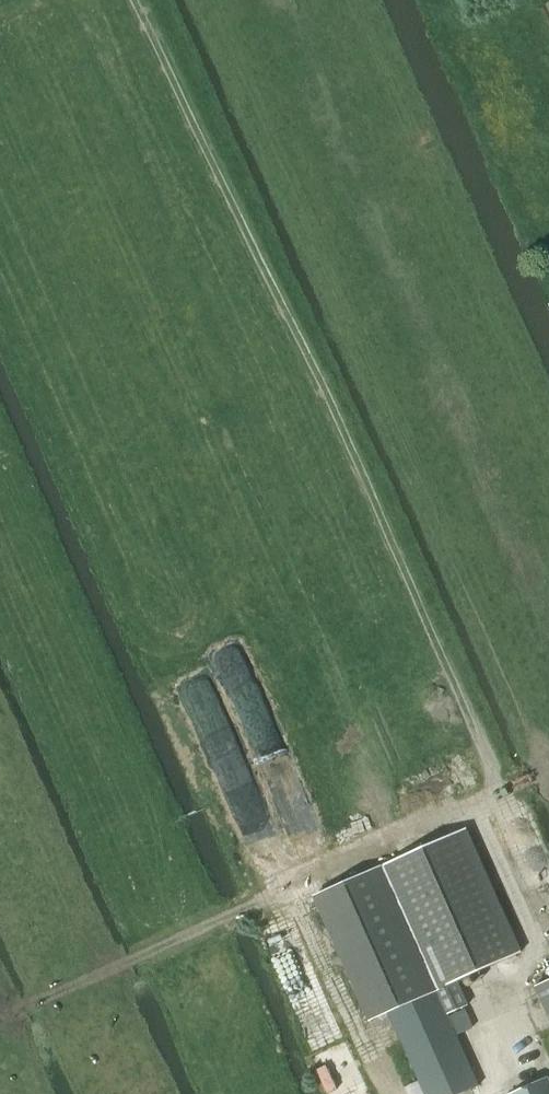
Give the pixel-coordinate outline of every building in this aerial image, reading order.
[(383,865),(313,895),(368,1020),(388,1011),(424,1093),(459,1093),(478,1086),(455,1035),(472,1028),(465,1012),(464,1010),(447,1017),(446,1014),(466,1005),(456,981),(520,952),(465,828),(383,865)] [(539,984),(548,1008),(548,980),(539,984)] [(507,1093),(508,1093),(548,1093),(548,1084),(546,1077),(507,1093)]
